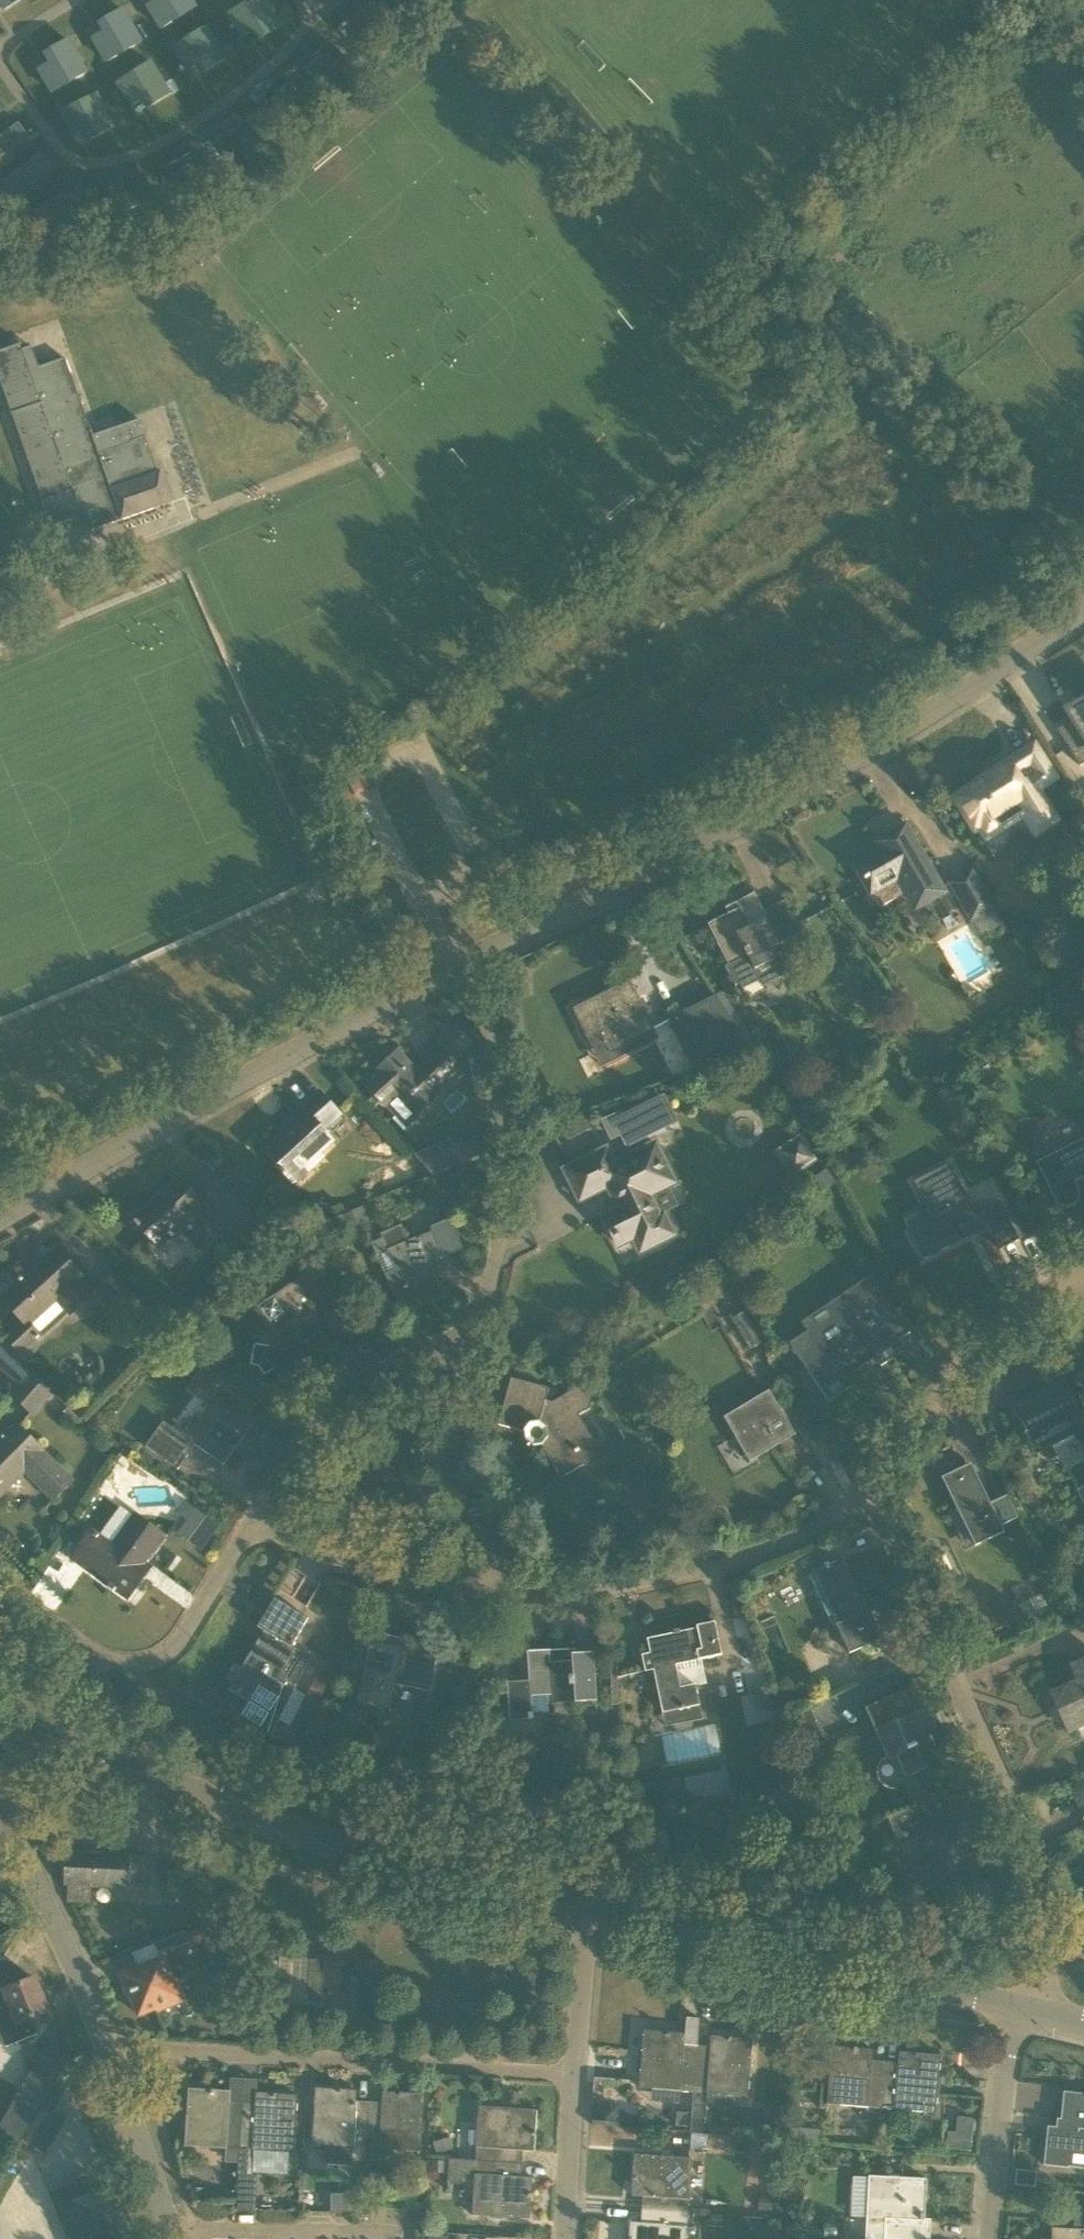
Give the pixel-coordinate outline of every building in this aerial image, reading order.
[(20,0),(0,0),(0,2),(5,10),(20,0)] [(147,5),(161,28),(195,7),(191,0),(156,0),(147,5)] [(242,37),(253,30),(259,39),(282,25),(267,0),(251,0),(228,14),(242,37)] [(105,32),(93,39),(107,62),(141,41),(123,9),(99,23),(105,32)] [(198,63),(204,72),(227,58),(206,27),(173,48),(187,71),(198,63)] [(50,63),(39,69),(52,92),(87,72),(68,40),(45,53),(50,63)] [(323,48),(303,67),(323,87),(343,67),(323,48)] [(117,83),(131,106),(142,99),(148,108),(171,93),(150,62),(117,83)] [(94,96),(60,118),(74,140),(85,133),(91,142),(114,127),(94,96)] [(236,115),(215,132),(240,165),(262,148),(236,115)] [(18,123),(0,136),(0,168),(15,157),(12,151),(30,138),(18,123)] [(194,152),(166,167),(179,191),(207,176),(194,152)] [(11,197),(35,180),(51,168),(41,155),(2,184),(11,197)] [(39,207),(54,235),(90,215),(77,191),(65,197),(63,193),(39,207)] [(92,431),(65,359),(39,368),(32,347),(24,350),(21,343),(0,350),(0,382),(42,501),(51,527),(88,513),(93,530),(122,520),(173,502),(161,470),(158,471),(140,419),(93,435),(92,431)] [(1069,713),(1073,719),(1057,729),(1080,766),(1083,764),(1083,704),(1069,713)] [(1056,820),(1038,791),(1057,779),(1035,743),(991,771),(992,774),(955,797),(975,829),(980,826),(987,837),(1024,813),(1036,832),(1056,820)] [(946,893),(906,824),(883,837),(888,844),(853,864),(871,895),(872,894),(898,880),(915,910),(946,893)] [(998,907),(973,867),(946,884),(971,923),(998,907)] [(755,969),(774,960),(766,943),(777,937),(780,942),(801,932),(784,899),(763,909),(755,892),(736,902),(739,908),(708,924),(729,964),(726,966),(735,985),(740,983),(742,988),(760,978),(755,969)] [(610,1051),(653,1028),(629,980),(584,1002),(610,1051)] [(870,1001),(878,1015),(888,1010),(880,995),(870,1001)] [(669,1021),(679,1041),(692,1067),(750,1046),(717,997),(669,1021)] [(435,1092),(462,1066),(455,1058),(472,1042),(457,1026),(428,1053),(432,1057),(416,1072),(398,1051),(378,1070),(380,1073),(367,1086),(395,1116),(409,1104),(418,1113),(437,1095),(435,1092)] [(983,1057),(971,1066),(979,1077),(992,1068),(983,1057)] [(290,1179),(332,1140),(322,1129),(340,1113),(320,1092),(289,1121),(293,1125),(265,1151),(280,1167),(278,1169),(283,1174),(284,1172),(290,1179)] [(665,1092),(601,1117),(611,1138),(621,1134),(627,1144),(678,1118),(665,1092)] [(555,1129),(567,1154),(595,1140),(584,1115),(555,1129)] [(801,1132),(778,1148),(793,1173),(817,1157),(801,1132)] [(1037,1161),(1045,1178),(1056,1200),(1060,1204),(1066,1206),(1072,1205),(1077,1200),(1079,1194),(1078,1188),(1074,1181),(1083,1176),(1083,1137),(1037,1161)] [(416,1154),(424,1163),(434,1175),(464,1162),(454,1138),(416,1154)] [(675,1182),(656,1143),(614,1164),(606,1149),(565,1169),(580,1200),(608,1186),(619,1207),(604,1215),(619,1245),(631,1239),(639,1256),(680,1236),(665,1207),(673,1203),(665,1187),(675,1182)] [(976,1216),(957,1180),(949,1164),(915,1182),(948,1246),(988,1225),(1000,1248),(1018,1239),(1000,1204),(976,1216)] [(826,1167),(811,1180),(819,1191),(834,1179),(826,1167)] [(224,1228),(203,1206),(205,1204),(179,1176),(164,1190),(166,1192),(137,1220),(136,1219),(134,1221),(159,1248),(181,1227),(202,1249),(224,1228)] [(362,1206),(351,1211),(304,1230),(310,1242),(355,1223),(366,1219),(362,1206)] [(277,1238),(258,1218),(240,1236),(258,1255),(277,1238)] [(407,1241),(400,1225),(379,1234),(382,1239),(371,1244),(376,1257),(390,1250),(399,1270),(386,1276),(393,1293),(393,1294),(397,1292),(405,1311),(427,1301),(428,1304),(445,1297),(435,1274),(429,1276),(423,1263),(441,1255),(442,1255),(430,1228),(429,1228),(430,1230),(407,1241)] [(93,1293),(79,1278),(82,1276),(57,1249),(23,1279),(21,1276),(18,1279),(20,1282),(3,1298),(22,1319),(3,1336),(22,1356),(43,1336),(31,1323),(57,1299),(71,1314),(93,1293)] [(127,1318),(141,1304),(113,1274),(99,1287),(127,1318)] [(283,1383),(332,1350),(330,1347),(341,1339),(324,1313),(330,1310),(306,1275),(259,1307),(282,1342),(264,1355),(283,1383)] [(921,1349),(871,1275),(836,1299),(845,1313),(817,1331),(814,1326),(790,1342),(822,1390),(843,1376),(842,1375),(874,1354),(875,1356),(895,1342),(906,1359),(921,1349)] [(30,1373),(7,1353),(0,1361),(0,1366),(20,1384),(30,1373)] [(243,1438),(236,1433),(257,1403),(203,1365),(186,1390),(209,1405),(186,1438),(164,1422),(146,1447),(155,1453),(163,1441),(187,1458),(196,1445),(224,1464),(243,1438)] [(33,1416),(55,1391),(32,1371),(30,1373),(20,1384),(10,1395),(33,1416)] [(552,1402),(546,1400),(549,1388),(511,1378),(499,1425),(523,1431),(525,1440),(533,1446),(542,1445),(561,1478),(602,1454),(579,1414),(589,1408),(577,1388),(552,1402)] [(1083,1428),(1083,1422),(1063,1382),(1015,1407),(1038,1451),(1083,1428)] [(750,1461),(796,1434),(769,1389),(724,1416),(750,1461)] [(43,1452),(16,1423),(0,1440),(0,1496),(24,1472),(52,1501),(71,1482),(43,1452)] [(977,1545),(1003,1532),(971,1463),(944,1477),(977,1545)] [(195,1508),(177,1533),(201,1551),(220,1525),(195,1508)] [(139,1572),(165,1537),(135,1514),(112,1545),(92,1530),(72,1558),(128,1598),(144,1576),(139,1572)] [(863,1611),(840,1559),(830,1564),(828,1562),(824,1564),(825,1566),(815,1571),(838,1622),(836,1623),(850,1653),(883,1638),(870,1608),(863,1611)] [(229,1688),(249,1700),(237,1721),(265,1740),(293,1688),(277,1679),(295,1648),(292,1646),(309,1618),(275,1597),(258,1626),(267,1632),(260,1645),(257,1643),(242,1668),(235,1664),(228,1676),(234,1680),(229,1688)] [(722,1655),(715,1621),(697,1625),(697,1628),(680,1632),(680,1629),(673,1630),(674,1633),(648,1638),(651,1652),(642,1654),(645,1671),(654,1669),(663,1712),(700,1705),(696,1685),(706,1683),(701,1659),(722,1655)] [(429,1690),(437,1657),(390,1647),(393,1636),(372,1631),(356,1702),(390,1710),(397,1682),(429,1690)] [(551,1666),(550,1649),(528,1651),(530,1680),(507,1682),(510,1720),(533,1719),(533,1713),(549,1712),(549,1703),(597,1700),(594,1652),(572,1653),(573,1665),(551,1666)] [(1083,1724),(1083,1659),(1071,1665),(1078,1680),(1051,1692),(1069,1731),(1083,1724)] [(316,1675),(307,1697),(310,1698),(320,1702),(328,1680),(316,1675)] [(924,1738),(913,1714),(917,1712),(906,1689),(865,1708),(898,1780),(929,1767),(927,1762),(940,1756),(931,1735),(924,1738)] [(797,1752),(824,1742),(811,1707),(784,1717),(797,1752)] [(698,1752),(718,1749),(715,1724),(695,1727),(698,1752)] [(957,1822),(952,1808),(947,1794),(888,1817),(898,1845),(925,1835),(940,1875),(981,1860),(966,1819),(957,1822)] [(143,1888),(144,1877),(145,1855),(65,1852),(65,1885),(68,1885),(68,1901),(90,1902),(90,1886),(143,1888)] [(181,1898),(182,1870),(169,1869),(168,1897),(181,1898)] [(995,1926),(998,1914),(979,1910),(976,1922),(995,1926)] [(203,1927),(190,1933),(196,1944),(208,1938),(203,1927)] [(184,2000),(176,1979),(165,1953),(118,1972),(125,1989),(128,1988),(139,2014),(156,2007),(158,2011),(184,2000)] [(326,1998),(324,1955),(287,1958),(290,2000),(326,1998)] [(38,2033),(31,2018),(48,2011),(35,1978),(26,1981),(21,1969),(3,1957),(0,1962),(0,2034),(5,2046),(38,2033)] [(0,2123),(0,2130),(21,2143),(68,2061),(60,2042),(55,2030),(44,2048),(0,2123)] [(694,2092),(698,2045),(685,2044),(685,2033),(644,2030),(639,2087),(652,2088),(680,2091),(693,2092),(694,2092)] [(748,2096),(753,2039),(712,2036),(711,2046),(698,2045),(694,2092),(693,2092),(692,2113),(690,2127),(690,2132),(704,2134),(707,2093),(735,2095),(748,2096)] [(881,2108),(885,2061),(873,2060),(873,2049),(832,2046),(827,2103),(881,2108)] [(936,2112),(941,2055),(900,2052),(899,2062),(885,2061),(881,2108),(936,2112)] [(365,2160),(369,2101),(356,2101),(357,2090),(316,2087),(312,2144),(353,2147),(353,2159),(365,2160)] [(240,2149),(243,2102),(230,2102),(230,2091),(189,2088),(185,2145),(240,2149)] [(1064,2091),(1058,2148),(1083,2151),(1083,2093),(1064,2091)] [(294,2152),(298,2095),(256,2092),(256,2103),(243,2102),(240,2149),(238,2175),(252,2176),(253,2150),(294,2152)] [(421,2151),(424,2094),(383,2092),(382,2102),(369,2101),(365,2160),(366,2160),(367,2148),(421,2151)] [(534,2151),(537,2110),(480,2106),(476,2160),(522,2163),(523,2150),(534,2151)] [(677,2111),(675,2125),(690,2127),(692,2113),(677,2111)] [(764,2120),(763,2135),(782,2137),(784,2121),(764,2120)] [(945,2148),(969,2150),(971,2133),(955,2132),(946,2131),(945,2148)] [(689,2212),(692,2158),(635,2154),(632,2195),(643,2196),(642,2209),(689,2212)] [(522,2163),(476,2160),(445,2158),(444,2172),(448,2173),(448,2181),(465,2183),(466,2174),(475,2175),(473,2215),(530,2219),(532,2177),(521,2177),(522,2163)] [(51,2188),(71,2238),(105,2238),(91,2205),(104,2201),(92,2172),(51,2188)] [(870,2176),(870,2177),(854,2176),(852,2216),(867,2216),(866,2238),(930,2238),(931,2219),(925,2219),(927,2179),(870,2176)] [(790,2184),(788,2203),(802,2205),(804,2186),(790,2184)] [(354,2192),(339,2192),(339,2209),(354,2209),(354,2192)] [(761,2195),(759,2210),(772,2211),(773,2196),(761,2195)] [(689,2212),(642,2209),(641,2222),(630,2221),(629,2238),(687,2238),(689,2212)] [(1082,2211),(1078,2215),(1075,2220),(1074,2223),(1074,2226),(1074,2228),(1052,2227),(1052,2238),(1083,2238),(1083,2210),(1082,2211)] [(5,2231),(9,2238),(40,2238),(36,2229),(23,2234),(20,2225),(5,2231)]
